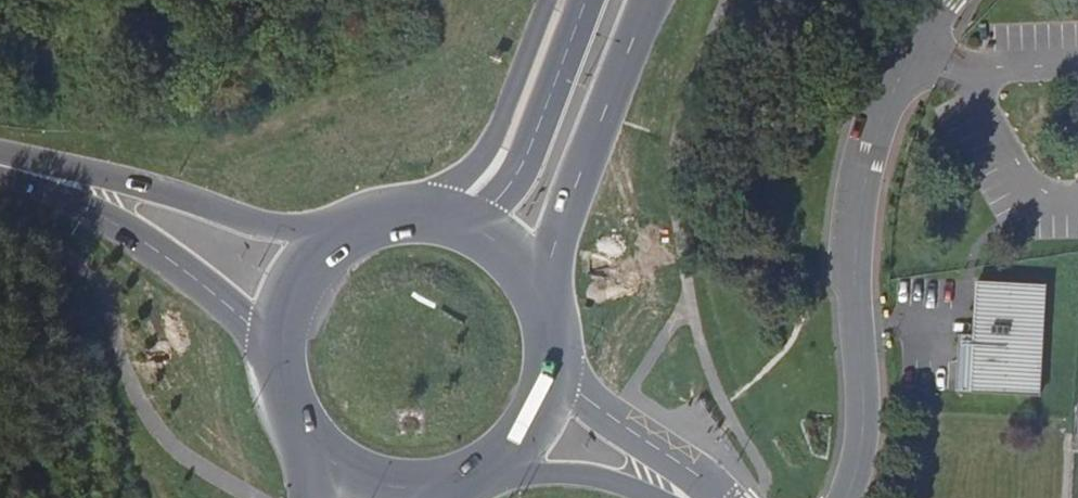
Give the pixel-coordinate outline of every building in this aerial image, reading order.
[(1045,279),(976,275),(973,330),(959,329),(956,385),(1040,390),(1045,279)]
